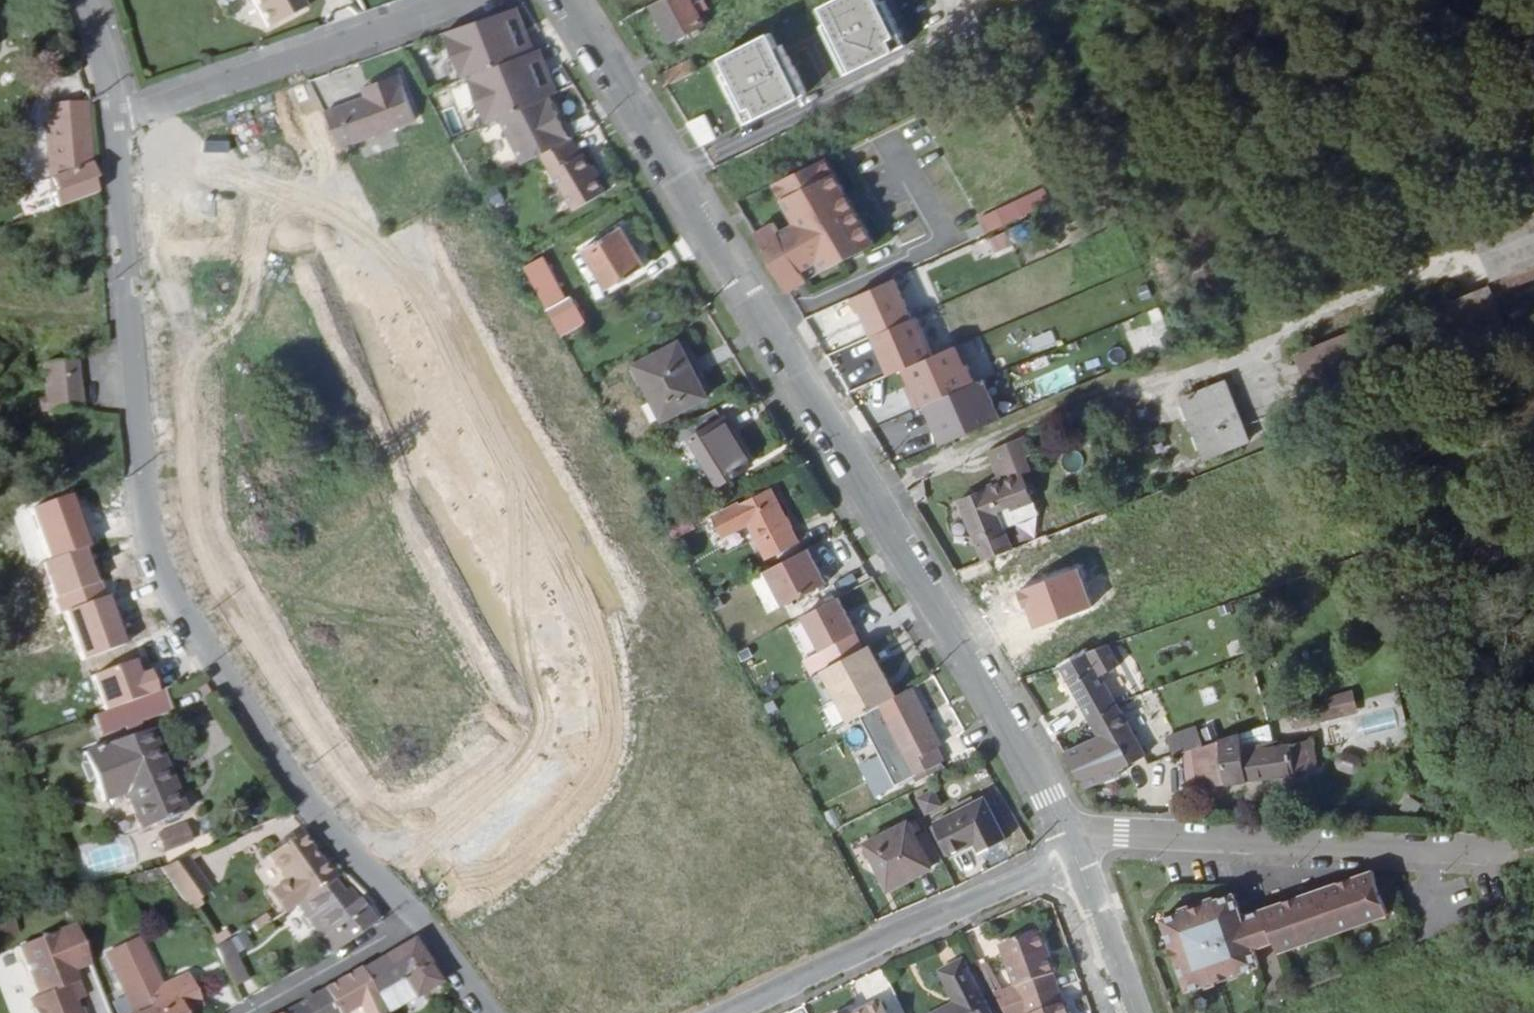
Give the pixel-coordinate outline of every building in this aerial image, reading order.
[(257,30),(294,13),(288,0),(242,0),(257,30)] [(709,4),(713,2),(712,0),(671,0),(652,10),(672,49),(707,31),(697,10),(709,4)] [(903,50),(881,0),(831,0),(810,10),(841,78),(903,50)] [(516,13),(507,16),(517,42),(526,39),(516,13)] [(507,16),(441,37),(462,83),(466,82),(533,56),(526,39),(517,42),(507,16)] [(710,61),(739,128),(805,99),(776,33),(710,61)] [(466,82),(488,127),(500,122),(542,104),(530,75),(539,72),(533,56),(466,82)] [(551,100),(539,72),(530,75),(542,104),(545,103),(551,100)] [(323,112),(340,147),(415,123),(399,76),(367,87),(370,96),(323,112)] [(52,122),(80,118),(77,97),(48,101),(52,122)] [(500,122),(522,168),(539,159),(565,147),(568,146),(560,128),(557,130),(545,103),(542,104),(500,122)] [(687,122),(697,147),(715,140),(704,114),(687,122)] [(47,125),(60,204),(100,189),(98,169),(89,171),(80,118),(52,122),(47,123),(47,125)] [(504,139),(488,146),(495,160),(510,153),(504,139)] [(565,147),(539,159),(567,207),(598,190),(580,159),(576,161),(568,146),(565,147)] [(753,233),(789,292),(869,253),(823,159),(770,184),(790,228),(775,236),(770,226),(753,233)] [(986,236),(1004,228),(996,209),(978,217),(986,236)] [(1467,235),(1487,286),(1533,268),(1533,209),(1467,235)] [(622,230),(582,251),(606,292),(646,269),(622,230)] [(993,252),(1011,245),(1005,231),(987,238),(993,252)] [(907,279),(808,323),(825,350),(861,336),(922,440),(951,426),(922,375),(893,324),(922,313),(907,279)] [(554,312),(550,314),(562,336),(586,324),(573,301),(570,304),(559,284),(545,294),(554,312)] [(687,335),(644,358),(670,411),(714,389),(687,335)] [(42,361),(47,409),(80,406),(75,357),(42,361)] [(954,357),(922,375),(951,426),(983,408),(954,357)] [(1067,365),(1034,378),(1041,396),(1074,382),(1067,365)] [(1256,443),(1238,396),(1233,383),(1187,402),(1192,414),(1211,461),(1256,443)] [(734,422),(723,404),(691,420),(726,478),(744,469),(720,430),(734,422)] [(720,430),(744,469),(758,461),(734,422),(720,430)] [(993,454),(1005,486),(1023,478),(1010,446),(993,454)] [(1205,477),(1215,473),(1212,467),(1202,471),(1205,477)] [(1005,486),(962,503),(982,542),(987,539),(996,560),(1020,550),(1009,527),(1038,514),(1023,478),(1005,486)] [(773,486),(720,510),(729,529),(750,519),(766,553),(797,539),(773,486)] [(1023,587),(1050,571),(1055,580),(1072,572),(1061,546),(1056,536),(1020,550),(996,560),(962,574),(972,591),(1003,578),(1013,570),(1023,587)] [(814,544),(772,566),(790,600),(832,579),(814,544)] [(1089,569),(1086,564),(1072,572),(1055,580),(1050,571),(1023,587),(1045,625),(1072,610),(1068,604),(1087,594),(1083,587),(1095,580),(1089,569)] [(1103,592),(1072,610),(1045,625),(1069,667),(1096,652),(1118,644),(1104,605),(1114,601),(1103,592)] [(806,613),(825,648),(861,629),(843,594),(806,613)] [(875,642),(871,644),(885,669),(889,667),(875,642)] [(862,714),(902,692),(889,667),(885,669),(871,644),(812,675),(827,702),(838,696),(851,719),(862,714)] [(152,686),(171,678),(162,654),(113,673),(122,697),(152,686)] [(159,704),(152,686),(122,697),(88,710),(94,729),(159,704)] [(902,692),(862,714),(896,782),(945,757),(939,745),(943,742),(914,686),(902,692)] [(1353,706),(1313,712),(1315,724),(1354,718),(1353,706)] [(1151,758),(1127,707),(1097,723),(1105,738),(1075,754),(1095,786),(1131,771),(1129,767),(1151,758)] [(1313,712),(1303,713),(1305,726),(1315,724),(1313,712)] [(1272,724),(1246,733),(1246,746),(1282,740),(1280,725),(1272,724)] [(1204,725),(1172,734),(1178,756),(1196,750),(1209,745),(1204,725)] [(143,729),(78,752),(80,761),(77,763),(85,783),(88,782),(96,802),(121,793),(134,826),(175,811),(164,783),(159,785),(145,747),(149,745),(143,729)] [(1300,767),(1322,763),(1317,739),(1288,744),(1287,739),(1282,740),(1246,746),(1246,733),(1209,745),(1196,750),(1202,789),(1301,772),(1300,767)] [(917,791),(922,815),(941,811),(936,787),(917,791)] [(991,792),(941,820),(957,849),(982,835),(988,847),(1013,833),(991,792)] [(911,816),(870,838),(895,883),(936,860),(911,816)] [(179,822),(157,829),(162,846),(184,839),(179,822)] [(294,904),(333,879),(300,830),(271,850),(289,877),(274,887),(280,897),(250,920),(254,929),(259,926),(272,918),(282,912),(292,905),(294,904)] [(200,882),(179,854),(159,863),(181,895),(200,882)] [(1390,906),(1375,863),(1246,909),(1235,882),(1205,893),(1208,900),(1228,893),(1238,914),(1219,921),(1223,933),(1178,949),(1193,987),(1266,961),(1258,943),(1279,935),(1285,946),(1390,906)] [(326,947),(366,917),(349,893),(343,896),(333,879),(294,904),(299,911),(326,947)] [(1208,900),(1205,893),(1162,908),(1178,949),(1223,933),(1219,921),(1238,914),(1228,893),(1208,900)] [(286,919),(299,911),(294,904),(292,905),(282,912),(286,919)] [(20,925),(14,905),(0,909),(0,931),(20,925)] [(277,925),(286,919),(282,912),(272,918),(277,925)] [(277,925),(272,918),(259,926),(263,933),(277,925)] [(1007,1012),(1029,1003),(1033,1012),(1069,1012),(1061,990),(1058,991),(1048,961),(1050,961),(1034,918),(995,932),(1011,973),(1021,970),(1026,985),(997,994),(1007,1012)] [(74,920),(16,943),(36,993),(27,996),(33,1012),(79,1012),(73,997),(82,993),(72,967),(89,961),(74,920)] [(139,933),(129,938),(142,969),(148,965),(162,995),(170,992),(165,978),(159,981),(139,933)] [(227,935),(215,944),(231,982),(244,977),(227,935)] [(383,1009),(440,980),(407,937),(380,953),(378,950),(355,963),(383,1009)] [(180,1011),(197,1002),(191,987),(184,968),(181,970),(165,978),(170,992),(162,995),(148,965),(142,969),(129,938),(122,941),(154,1012),(181,1012),(180,1011)] [(122,941),(106,948),(134,1012),(154,1012),(122,941)] [(979,942),(972,946),(984,970),(991,966),(979,942)] [(966,960),(961,952),(939,964),(955,994),(922,1012),(923,1012),(994,1012),(979,984),(966,960)] [(971,957),(966,960),(979,984),(984,981),(971,957)] [(383,1009),(355,963),(318,983),(334,1012),(353,1002),(359,1012),(385,1012),(383,1009)] [(1011,973),(990,981),(997,994),(1026,985),(1021,970),(1011,973)] [(334,1012),(318,983),(277,1006),(280,1012),(333,1012),(334,1012)] [(849,1008),(839,1012),(889,1012),(879,993),(853,1006),(849,1008)] [(849,1008),(848,1004),(828,1012),(839,1012),(849,1008)]
